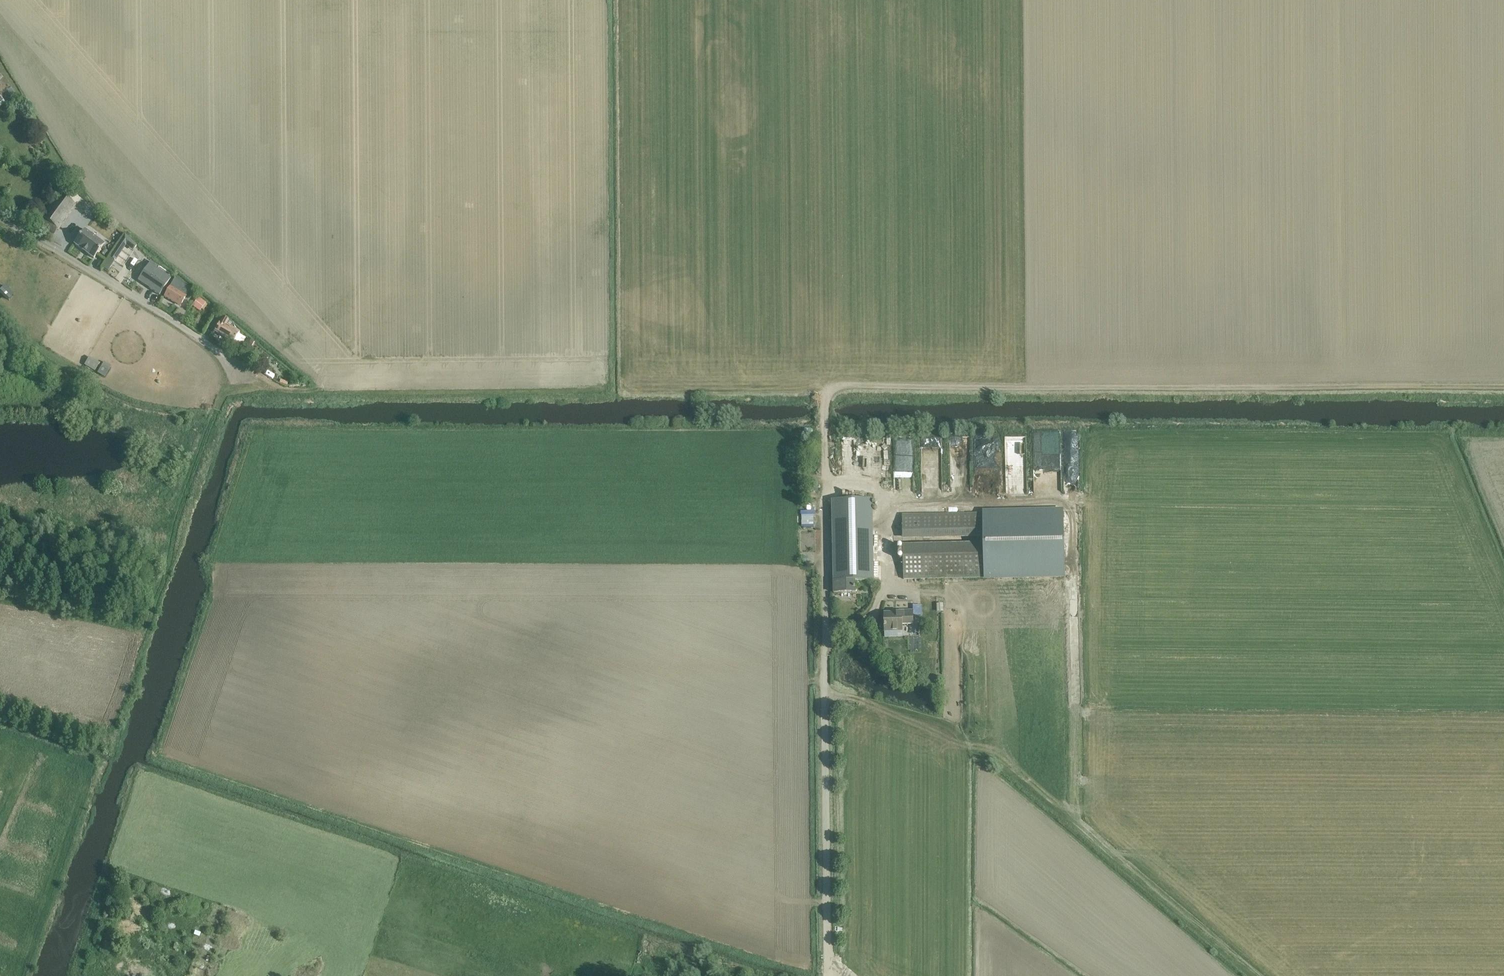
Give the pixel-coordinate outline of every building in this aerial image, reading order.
[(77,205),(61,193),(39,223),(55,235),(77,205)] [(37,216),(29,210),(23,218),(31,224),(37,216)] [(85,230),(74,244),(75,245),(78,247),(86,253),(94,259),(103,247),(96,242),(98,240),(96,238),(85,230)] [(109,258),(115,261),(130,238),(125,235),(109,258)] [(155,272),(151,269),(147,267),(138,281),(139,280),(147,286),(148,285),(150,286),(149,288),(159,295),(171,279),(157,269),(155,272)] [(170,288),(165,297),(181,306),(186,297),(178,292),(182,284),(175,278),(170,288)] [(192,307),(200,312),(205,305),(198,299),(192,307)] [(227,326),(229,322),(223,318),(220,324),(219,324),(214,333),(242,348),(246,339),(239,336),(239,335),(240,333),(227,326)] [(254,343),(248,339),(245,346),(251,349),(254,343)] [(104,362),(97,373),(104,377),(111,366),(104,362)] [(1037,497),(1063,496),(1061,445),(1078,445),(1078,434),(1035,435),(1037,497)] [(855,469),(857,440),(846,440),(844,468),(855,469)] [(899,440),(898,491),(915,491),(915,440),(899,440)] [(855,593),(855,581),(874,581),(872,500),(832,501),(834,582),(834,594),(855,593)] [(817,528),(817,510),(804,510),(804,528),(817,528)] [(984,534),(984,548),(903,550),(904,579),(1065,576),(1063,512),(902,515),(903,535),(984,534)] [(913,612),(899,612),(899,614),(884,614),(885,632),(903,632),(902,623),(913,623),(913,612)]
